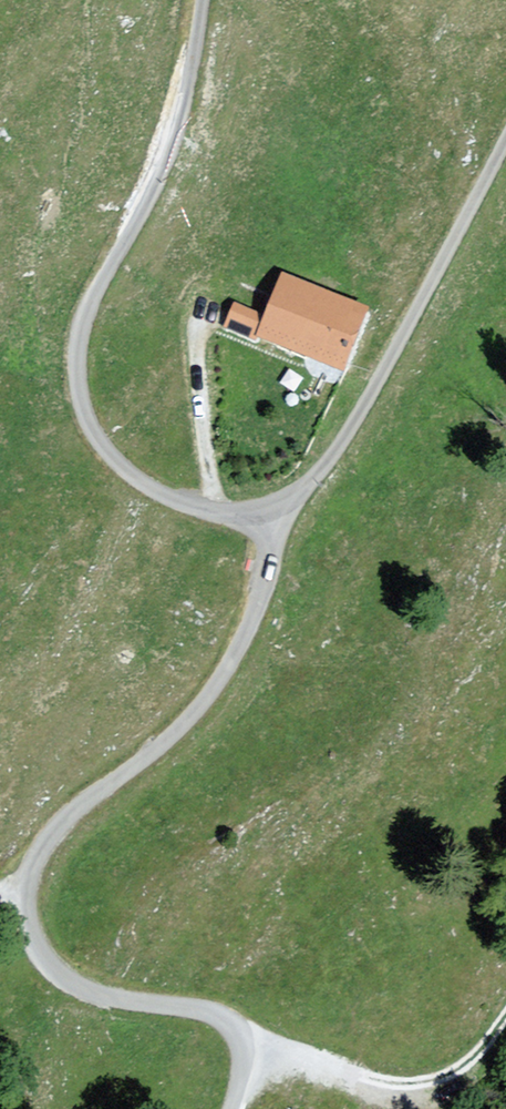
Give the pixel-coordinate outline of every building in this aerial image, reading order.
[(360,320),(270,278),(253,314),(227,302),(214,330),(240,342),(330,384),(360,320)]
